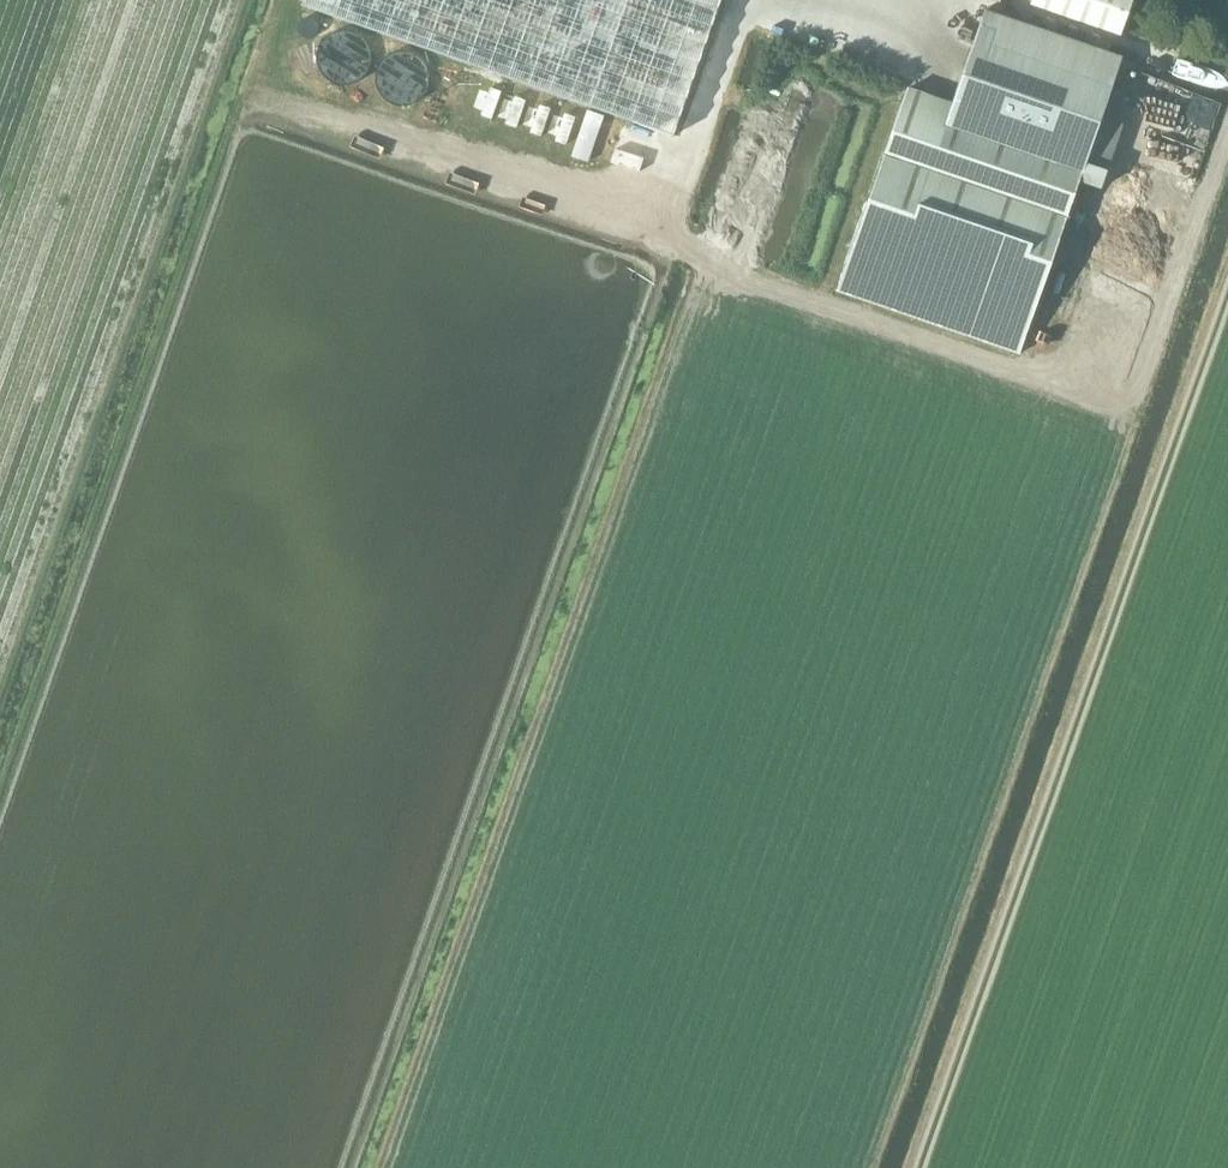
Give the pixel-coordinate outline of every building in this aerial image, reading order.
[(1030,4),(1120,36),(1133,0),(1031,0),(1030,4)] [(838,290),(1020,353),(1066,218),(1079,181),(1100,188),(1106,171),(1085,164),(1122,58),(1096,49),(1101,35),(1087,30),(1082,44),(984,10),(952,103),(907,88),(838,290)]
